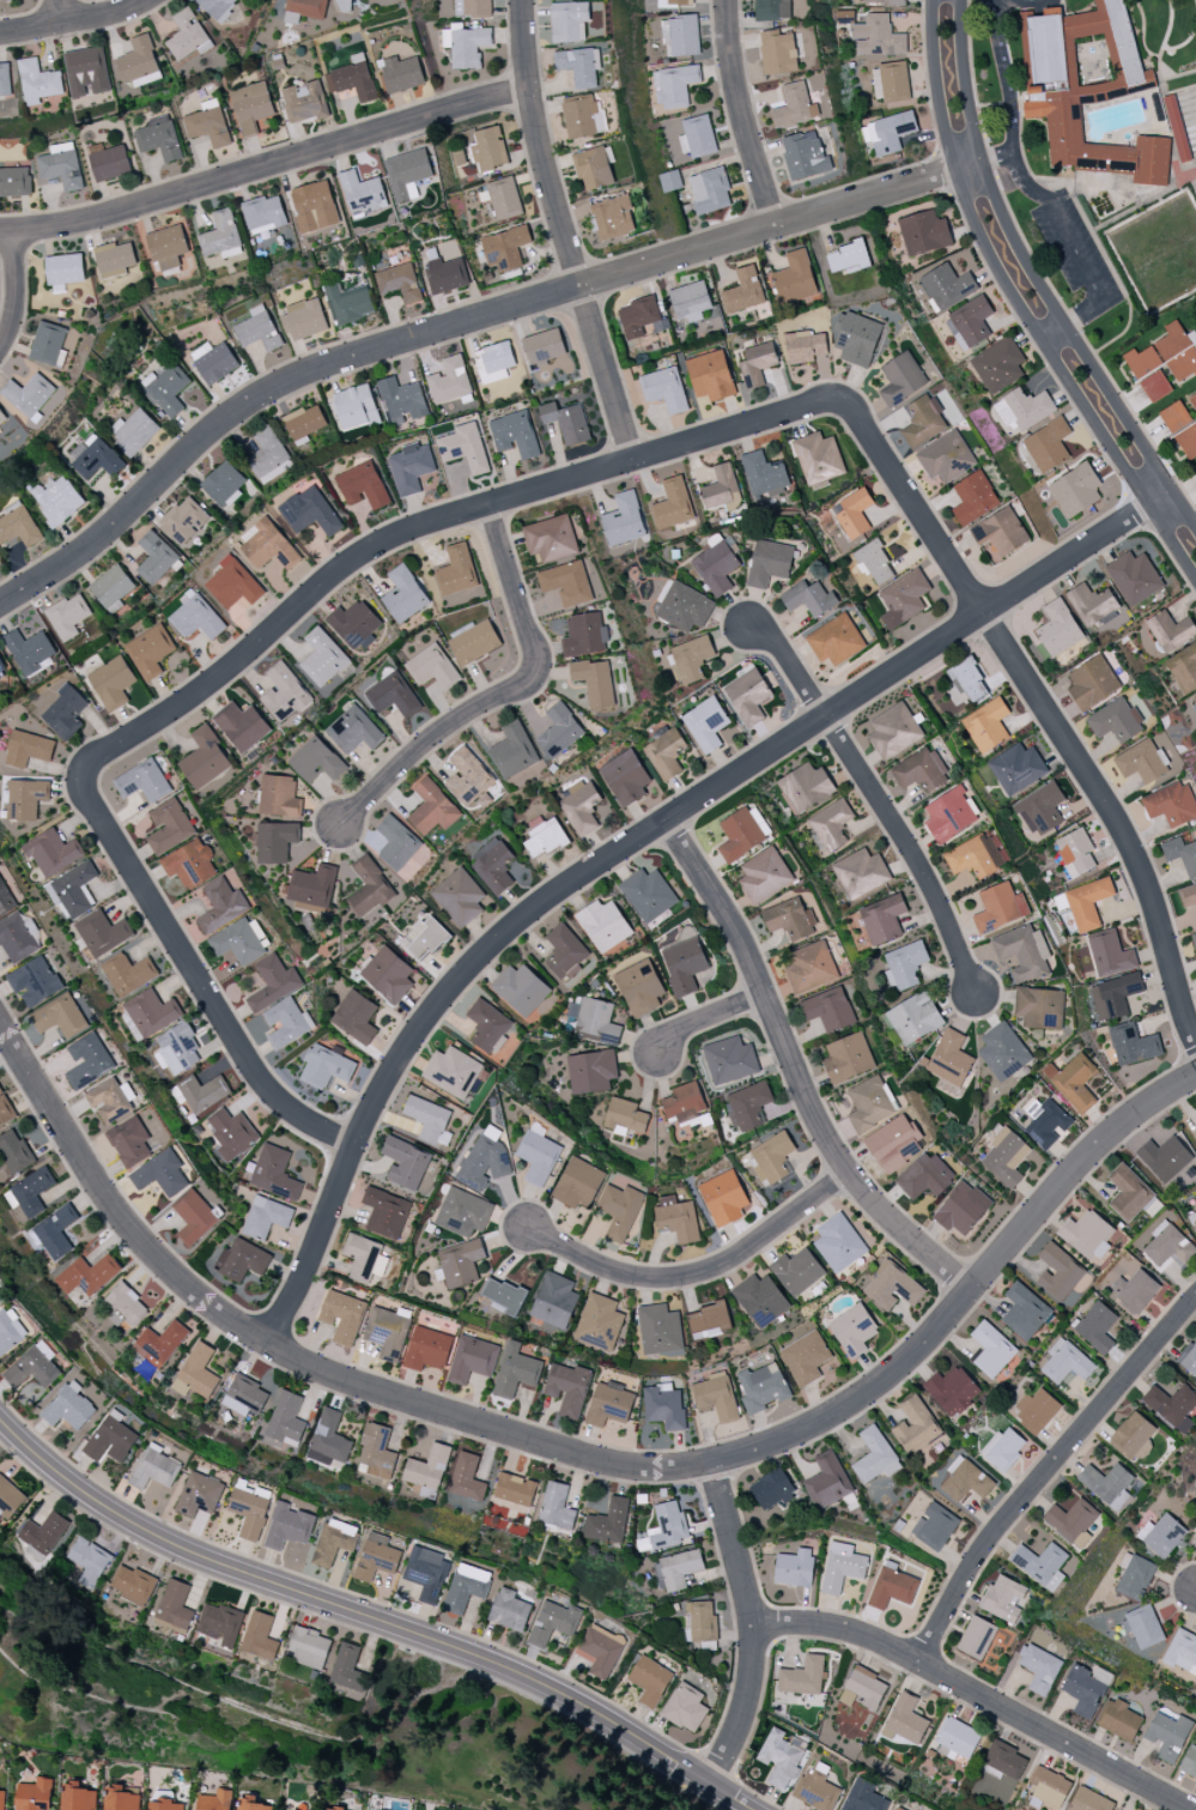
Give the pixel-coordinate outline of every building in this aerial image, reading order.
[(240,0),(196,0),(195,1),(218,23),(240,0)] [(283,22),(298,25),(299,15),(323,20),(327,0),(287,0),(283,22)] [(341,14),(354,8),(350,0),(335,0),(341,14)] [(455,16),(491,16),(491,0),(454,0),(455,16)] [(756,20),(789,20),(789,0),(756,0),(756,20)] [(1169,138),(1136,136),(1135,147),(1080,144),(1082,99),(1126,102),(1127,84),(1123,84),(1127,0),(1091,0),(1091,15),(1061,13),(1061,8),(1043,7),(1043,17),(1031,16),(1027,87),(1028,87),(1027,101),(1023,101),(1023,117),(1050,118),(1047,165),(1075,167),(1075,171),(1133,174),(1132,184),(1167,186),(1169,138)] [(584,22),(590,22),(589,2),(551,3),(552,43),(585,42),(584,22)] [(196,49),(200,55),(214,46),(188,6),(172,17),(181,31),(164,42),(176,61),(196,49)] [(906,34),(890,34),(889,14),(865,14),(865,24),(850,24),(850,38),(855,38),(855,55),(906,54),(906,34)] [(661,18),(662,43),(670,43),(671,56),(699,55),(698,16),(661,18)] [(451,69),(480,68),(479,48),(492,47),(491,28),(462,29),(461,25),(441,26),(442,48),(451,47),(451,69)] [(794,29),(759,33),(763,75),(798,71),(794,29)] [(129,39),(133,52),(114,58),(124,89),(161,77),(147,33),(129,39)] [(64,51),(70,97),(110,93),(104,46),(64,51)] [(554,52),(555,70),(573,69),(574,89),(598,87),(595,48),(554,52)] [(63,94),(60,70),(39,73),(37,57),(19,60),(25,106),(40,104),(39,97),(63,94)] [(424,86),(419,57),(398,61),(397,57),(382,60),(388,93),(424,86)] [(329,94),(354,87),(359,104),(378,99),(367,60),(323,73),(329,94)] [(10,96),(9,63),(0,64),(0,97),(10,96)] [(908,101),(907,63),(872,65),(874,102),(908,101)] [(688,106),(686,84),(700,82),(699,65),(652,70),(656,109),(688,106)] [(329,114),(318,79),(280,91),(290,126),(329,114)] [(771,109),(774,128),(819,120),(816,104),(809,105),(804,80),(782,85),(786,106),(771,109)] [(228,91),(241,138),(257,133),(254,120),(274,114),(265,81),(228,91)] [(1195,158),(1195,135),(1184,138),(1175,95),(1164,97),(1177,162),(1195,158)] [(603,132),(596,96),(560,103),(567,140),(603,132)] [(188,139),(209,134),(212,149),(230,145),(219,98),(201,102),(203,111),(183,117),(188,139)] [(874,157),(901,152),(898,136),(917,132),(913,112),(859,123),(862,138),(870,136),(874,157)] [(164,163),(183,158),(170,114),(146,121),(148,127),(133,131),(140,154),(160,148),(164,163)] [(686,159),(717,152),(709,114),(681,120),(684,135),(680,136),(686,159)] [(508,165),(500,126),(472,131),(475,145),(472,145),(477,171),(508,165)] [(780,138),(790,181),(833,171),(829,156),(823,158),(816,130),(780,138)] [(41,180),(61,176),(64,192),(83,189),(75,141),(50,146),(51,154),(37,157),(41,180)] [(86,147),(95,182),(132,173),(124,144),(104,150),(102,143),(86,147)] [(572,155),(584,192),(615,183),(603,145),(572,155)] [(384,158),(395,203),(419,198),(415,181),(433,177),(427,149),(384,158)] [(0,168),(0,197),(31,195),(30,167),(0,168)] [(686,177),(697,215),(732,205),(721,167),(686,177)] [(388,207),(380,177),(359,183),(355,169),(338,174),(351,217),(388,207)] [(681,189),(678,170),(658,174),(662,192),(681,189)] [(487,182),(494,220),(521,215),(515,177),(487,182)] [(338,224),(328,180),(291,188),(297,215),(295,216),(299,234),(338,224)] [(601,242),(637,231),(625,192),(589,204),(601,242)] [(286,225),(280,194),(241,203),(248,233),(271,228),(272,228),(286,225)] [(197,235),(203,257),(221,252),(222,259),(243,253),(230,208),(212,213),(216,230),(197,235)] [(896,220),(907,257),(953,244),(945,217),(937,220),(934,209),(896,220)] [(480,238),(487,265),(497,262),(500,273),(523,266),(518,246),(532,242),(527,225),(480,238)] [(130,240),(93,250),(101,280),(128,273),(126,267),(137,264),(130,240)] [(832,277),(871,265),(863,240),(825,252),(832,277)] [(462,257),(441,264),(436,247),(424,250),(429,268),(424,269),(431,295),(470,285),(462,257)] [(785,253),(789,268),(772,273),(780,304),(818,295),(806,248),(785,253)] [(85,281),(81,253),(45,257),(50,294),(65,292),(64,284),(85,281)] [(919,277),(938,312),(979,290),(969,272),(956,278),(947,262),(919,277)] [(403,306),(422,302),(412,263),(374,272),(379,296),(400,291),(403,306)] [(765,303),(754,264),(735,269),(739,286),(720,291),(726,314),(765,303)] [(678,324),(702,317),(701,311),(713,308),(705,280),(668,291),(678,324)] [(324,285),(334,325),(374,314),(366,285),(339,292),(336,282),(324,285)] [(961,352),(991,336),(983,319),(994,314),(984,295),(943,317),(961,352)] [(644,336),(641,326),(653,323),(655,331),(663,329),(655,297),(617,307),(626,341),(644,336)] [(281,310),(291,342),(328,330),(318,298),(281,310)] [(242,348),(261,340),(267,353),(283,346),(264,303),(248,310),(251,317),(232,326),(242,348)] [(883,325),(841,310),(834,329),(839,331),(833,346),(843,350),(839,359),(868,369),(883,325)] [(1193,373),(1195,378),(1195,353),(1177,319),(1164,327),(1168,335),(1154,344),(1176,383),(1193,373)] [(67,329),(40,320),(28,358),(55,367),(67,329)] [(530,365),(566,354),(558,327),(522,338),(530,365)] [(814,362),(814,354),(827,354),(825,331),(785,334),(787,364),(814,362)] [(989,396),(1024,376),(1018,365),(1025,361),(1011,336),(969,359),(989,396)] [(207,386),(240,369),(226,341),(211,348),(208,343),(189,352),(207,386)] [(742,349),(746,360),(738,363),(746,390),(764,385),(760,370),(779,364),(772,341),(742,349)] [(510,378),(508,367),(515,366),(510,342),(474,350),(480,384),(510,378)] [(1136,354),(1134,349),(1123,355),(1135,379),(1162,365),(1152,346),(1136,354)] [(685,360),(696,398),(707,395),(709,402),(736,394),(723,349),(685,360)] [(890,384),(878,392),(889,409),(929,382),(907,350),(879,368),(890,384)] [(472,395),(462,354),(440,359),(443,372),(426,376),(433,405),(472,395)] [(151,373),(139,383),(170,420),(184,408),(174,396),(191,382),(174,362),(154,378),(151,373)] [(638,377),(645,403),(663,398),(669,415),(688,409),(675,366),(638,377)] [(1151,403),(1172,391),(1160,370),(1139,382),(1151,403)] [(37,372),(22,389),(12,380),(0,393),(31,421),(58,391),(37,372)] [(378,380),(389,426),(428,416),(420,382),(397,387),(395,376),(378,380)] [(332,393),(342,431),(379,422),(369,383),(332,393)] [(1044,389),(1027,399),(1019,387),(992,404),(1006,429),(1015,424),(1020,432),(1057,411),(1044,389)] [(899,431),(911,450),(950,427),(928,392),(904,407),(913,422),(899,431)] [(1191,421),(1181,400),(1158,411),(1168,432),(1191,421)] [(538,407),(543,425),(558,421),(565,447),(592,440),(581,403),(558,410),(555,401),(538,407)] [(295,447),(309,441),(306,435),(327,425),(316,403),(282,419),(295,447)] [(123,423),(119,419),(106,431),(131,457),(161,429),(140,407),(123,423)] [(540,455),(528,410),(488,420),(497,453),(515,448),(519,461),(540,455)] [(1021,441),(1041,475),(1070,458),(1059,441),(1072,433),(1061,416),(1021,441)] [(489,472),(477,421),(453,427),(455,434),(435,438),(441,462),(466,457),(471,476),(489,472)] [(261,449),(245,458),(260,485),(293,466),(269,423),(252,433),(261,449)] [(1174,435),(1187,460),(1195,456),(1195,423),(1174,435)] [(978,463),(955,428),(914,455),(930,480),(938,475),(944,485),(978,463)] [(806,486),(846,474),(833,436),(822,440),(819,432),(792,440),(806,486)] [(65,457),(87,480),(101,466),(112,477),(125,465),(97,435),(84,447),(80,443),(65,457)] [(436,471),(428,441),(401,448),(402,453),(387,456),(399,498),(421,492),(417,476),(436,471)] [(790,489),(784,461),(765,465),(762,450),(741,455),(750,498),(790,489)] [(199,484),(222,510),(241,493),(237,489),(246,481),(227,459),(199,484)] [(371,511),(390,502),(371,460),(334,476),(347,506),(365,498),(371,511)] [(705,510),(723,505),(725,512),(744,506),(730,461),(712,466),(717,483),(698,489),(705,510)] [(1100,485),(1087,462),(1047,484),(1066,519),(1101,500),(1095,488),(1100,485)] [(952,486),(962,503),(951,510),(962,527),(1001,504),(980,469),(952,486)] [(85,504),(63,474),(42,489),(39,485),(28,493),(53,528),(85,504)] [(683,474),(661,480),(667,500),(650,505),(657,529),(695,519),(683,474)] [(295,534),(316,520),(328,538),(344,528),(314,483),(277,507),(295,534)] [(834,515),(850,542),(871,528),(860,511),(874,503),(864,487),(839,502),(843,510),(834,515)] [(600,515),(608,546),(646,536),(634,489),(614,494),(618,510),(600,515)] [(178,548),(211,518),(188,494),(156,525),(178,548)] [(19,535),(27,549),(43,540),(21,499),(1,509),(4,515),(0,518),(0,544),(0,545),(19,535)] [(998,557),(1029,544),(1013,507),(969,526),(976,542),(989,536),(998,557)] [(528,556),(539,553),(541,563),(578,555),(569,515),(522,525),(528,556)] [(236,543),(257,570),(274,556),(287,572),(303,559),(268,517),(236,543)] [(179,557),(151,530),(138,543),(150,555),(135,570),(151,586),(179,557)] [(714,599),(733,588),(725,575),(741,566),(734,554),(739,551),(730,536),(690,560),(714,599)] [(794,547),(756,539),(746,586),(766,590),(769,576),(788,579),(794,547)] [(877,586),(896,576),(877,539),(850,552),(862,575),(869,571),(877,586)] [(451,566),(437,569),(443,595),(478,587),(467,541),(446,546),(451,566)] [(1104,567),(1129,608),(1165,586),(1143,553),(1134,559),(1129,551),(1104,567)] [(203,585),(227,610),(243,595),(252,605),(266,592),(229,553),(218,563),(222,568),(203,585)] [(563,608),(592,601),(582,560),(536,572),(541,593),(558,589),(563,608)] [(396,587),(380,598),(398,624),(430,603),(404,562),(387,574),(396,587)] [(119,600),(136,587),(117,563),(88,586),(111,615),(123,605),(119,600)] [(931,589),(919,568),(878,592),(889,611),(879,616),(888,631),(926,609),(918,596),(931,589)] [(654,615),(688,633),(693,624),(702,628),(716,602),(668,577),(655,600),(660,603),(654,615)] [(813,619),(840,604),(832,592),(827,595),(818,581),(800,592),(796,587),(780,596),(789,612),(804,603),(813,619)] [(1065,593),(1085,629),(1120,609),(1109,588),(1094,597),(1085,581),(1065,593)] [(166,617),(185,639),(199,627),(211,641),(227,627),(195,591),(166,617)] [(79,634),(74,623),(91,616),(81,593),(45,609),(60,643),(79,634)] [(1042,606),(1050,621),(1035,629),(1049,657),(1083,640),(1062,596),(1042,606)] [(374,637),(371,634),(383,624),(360,599),(345,613),(340,607),(326,620),(356,653),(374,637)] [(1195,635),(1195,627),(1189,616),(1174,625),(1164,609),(1144,621),(1164,654),(1195,635)] [(867,646),(845,611),(804,637),(820,662),(828,657),(834,667),(867,646)] [(568,637),(560,638),(563,657),(607,652),(605,627),(601,627),(599,612),(566,616),(568,637)] [(445,638),(460,668),(502,645),(488,619),(475,625),(474,623),(445,638)] [(123,644),(143,683),(163,674),(156,660),(176,651),(163,624),(123,644)] [(304,638),(315,650),(299,665),(321,689),(351,661),(318,625),(304,638)] [(21,677),(58,660),(45,631),(23,641),(18,629),(3,636),(21,677)] [(666,648),(678,687),(704,679),(698,662),(715,657),(708,635),(666,648)] [(1163,662),(1184,696),(1195,688),(1195,641),(1163,662)] [(434,677),(442,690),(460,680),(438,642),(403,663),(418,687),(434,677)] [(110,713),(129,701),(122,690),(137,680),(121,654),(86,676),(110,713)] [(1122,688),(1101,654),(1067,674),(1073,685),(1067,688),(1081,712),(1122,688)] [(972,657),(946,669),(959,695),(966,692),(971,702),(989,693),(972,657)] [(614,706),(608,659),(569,664),(572,682),(585,680),(589,710),(614,706)] [(262,698),(278,723),(311,702),(285,661),(266,672),(277,689),(262,698)] [(765,718),(758,705),(772,697),(757,668),(723,686),(746,729),(765,718)] [(405,719),(422,708),(397,670),(364,692),(379,714),(394,703),(405,719)] [(61,696),(40,716),(66,743),(85,725),(76,716),(89,704),(67,681),(56,691),(61,696)] [(982,755),(1009,738),(998,721),(1010,713),(999,695),(960,720),(982,755)] [(730,723),(715,696),(681,715),(703,756),(722,745),(715,732),(730,723)] [(1120,745),(1145,728),(1132,708),(1130,709),(1121,696),(1085,719),(1097,739),(1111,731),(1120,745)] [(211,718),(243,755),(272,729),(251,705),(243,713),(232,700),(211,718)] [(869,721),(875,732),(867,736),(882,762),(925,737),(904,701),(869,721)] [(552,760),(586,732),(561,702),(546,714),(555,724),(536,740),(552,760)] [(347,755),(363,741),(372,751),(386,738),(354,703),(324,731),(347,755)] [(504,780),(540,762),(518,718),(501,727),(507,739),(488,749),(504,780)] [(655,739),(641,748),(663,783),(684,770),(673,754),(687,745),(673,723),(653,736),(655,739)] [(196,791),(234,766),(206,724),(190,734),(200,748),(177,763),(196,791)] [(28,757),(51,762),(56,740),(12,730),(4,764),(25,769),(28,757)] [(309,785),(324,771),(334,781),(347,768),(315,734),(286,762),(309,785)] [(1123,779),(1137,772),(1144,785),(1172,770),(1160,749),(1156,751),(1149,738),(1112,758),(1123,779)] [(1025,751),(1019,742),(986,763),(1008,798),(1049,772),(1033,746),(1025,751)] [(924,795),(950,779),(929,745),(890,769),(902,790),(916,781),(924,795)] [(465,808),(496,780),(465,746),(450,759),(461,772),(445,786),(465,808)] [(597,769),(623,809),(646,794),(642,787),(652,781),(631,748),(597,769)] [(112,779),(122,799),(142,789),(149,803),(171,792),(155,758),(112,779)] [(775,781),(793,815),(836,792),(823,766),(814,771),(809,762),(775,781)] [(259,815),(301,817),(302,800),(294,799),(295,776),(261,775),(259,815)] [(438,823),(445,830),(463,814),(427,775),(413,788),(425,801),(407,818),(424,836),(438,823)] [(49,801),(50,782),(8,780),(7,820),(37,821),(37,800),(49,801)] [(1149,820),(1163,814),(1169,830),(1195,818),(1195,808),(1184,780),(1140,798),(1149,820)] [(1034,838),(1063,822),(1054,806),(1065,800),(1054,781),(1014,803),(1034,838)] [(578,839),(600,827),(589,808),(602,801),(592,782),(557,801),(578,839)] [(924,820),(937,844),(979,821),(960,786),(924,806),(930,816),(924,820)] [(147,812),(157,829),(145,836),(155,856),(196,834),(177,797),(147,812)] [(806,820),(815,835),(811,837),(822,856),(847,841),(839,828),(855,818),(843,797),(806,820)] [(767,841),(747,806),(718,823),(729,841),(717,847),(727,864),(767,841)] [(389,841),(378,853),(397,872),(423,844),(390,813),(376,828),(389,841)] [(520,838),(533,860),(568,840),(556,818),(520,838)] [(287,864),(288,843),(299,843),(299,823),(255,822),(254,846),(257,846),(257,863),(287,864)] [(86,854),(76,838),(64,845),(54,826),(20,846),(27,859),(31,856),(45,879),(86,854)] [(1094,849),(1082,826),(1053,842),(1072,879),(1096,866),(1088,852),(1094,849)] [(979,879),(1004,866),(986,831),(942,854),(953,876),(972,866),(979,879)] [(470,866),(497,897),(515,881),(503,867),(514,857),(495,836),(472,856),(476,861),(470,866)] [(1166,863),(1181,858),(1188,880),(1195,877),(1195,842),(1184,846),(1181,836),(1160,844),(1166,863)] [(220,873),(205,847),(204,848),(198,838),(159,861),(169,878),(177,873),(187,891),(220,873)] [(739,864),(745,876),(739,879),(751,904),(794,883),(775,846),(739,864)] [(848,901),(892,880),(879,852),(869,857),(865,848),(831,865),(848,901)] [(365,884),(345,900),(360,919),(396,891),(367,855),(352,867),(365,884)] [(71,920),(95,906),(83,885),(99,876),(89,859),(49,882),(71,920)] [(337,866),(318,863),(316,874),(292,870),(286,899),(305,903),(304,905),(329,909),(337,866)] [(478,902),(486,895),(461,866),(429,893),(460,930),(484,910),(478,902)] [(619,883),(642,924),(678,904),(659,869),(646,875),(643,869),(619,883)] [(18,906),(0,875),(0,917),(18,906)] [(202,888),(214,909),(195,919),(204,936),(251,910),(240,889),(232,893),(223,876),(202,888)] [(1064,893),(1079,935),(1101,927),(1093,903),(1116,894),(1109,876),(1064,893)] [(1030,916),(1023,893),(1014,895),(1009,881),(978,891),(984,911),(971,916),(977,934),(1030,916)] [(1183,909),(1195,905),(1195,883),(1177,889),(1183,909)] [(870,946),(902,936),(896,916),(908,912),(901,893),(858,907),(870,946)] [(791,942),(814,934),(811,925),(816,924),(810,908),(804,910),(799,897),(761,910),(769,933),(786,927),(791,942)] [(575,914),(598,955),(633,935),(613,899),(601,906),(598,900),(575,914)] [(93,959),(135,936),(125,918),(110,926),(100,908),(74,923),(93,959)] [(21,913),(0,923),(0,946),(2,945),(11,964),(39,951),(21,913)] [(400,942),(420,963),(450,935),(430,914),(400,942)] [(206,939),(217,958),(231,950),(241,967),(267,953),(259,939),(263,938),(250,915),(206,939)] [(590,955),(563,921),(544,936),(556,950),(543,960),(561,983),(581,967),(578,964),(590,955)] [(698,991),(692,975),(708,969),(692,924),(673,931),(677,940),(658,947),(676,998),(698,991)] [(990,938),(998,962),(1016,956),(1019,967),(1011,970),(1017,985),(1050,973),(1045,959),(1050,957),(1041,930),(1033,932),(1030,924),(990,938)] [(1133,949),(1121,952),(1116,931),(1087,938),(1097,977),(1138,967),(1133,949)] [(786,952),(790,965),(784,967),(792,994),(838,980),(826,940),(786,952)] [(889,970),(886,971),(894,993),(919,984),(914,968),(930,962),(922,940),(883,954),(889,970)] [(414,968),(381,945),(359,978),(397,1005),(412,983),(407,979),(414,968)] [(294,967),(286,971),(276,952),(254,964),(267,987),(245,999),(253,1013),(305,985),(294,967)] [(159,975),(149,956),(131,967),(123,953),(100,966),(119,999),(159,975)] [(5,975),(16,995),(20,993),(28,1008),(63,990),(45,954),(5,975)] [(661,1007),(657,997),(664,994),(650,959),(614,973),(633,1018),(661,1007)] [(516,971),(509,965),(490,986),(524,1019),(552,990),(524,963),(516,971)] [(1088,984),(1097,1021),(1128,1014),(1124,997),(1144,992),(1139,973),(1088,984)] [(798,1002),(806,1022),(819,1017),(825,1034),(856,1023),(842,985),(798,1002)] [(161,1005),(152,988),(122,1002),(140,1038),(184,1017),(175,999),(161,1005)] [(367,1047),(378,1030),(367,1023),(378,1006),(351,988),(329,1022),(367,1047)] [(1063,990),(1015,988),(1014,1016),(1023,1017),(1023,1028),(1062,1029),(1063,990)] [(944,1024),(925,990),(884,1013),(903,1048),(944,1024)] [(39,1034),(58,1024),(66,1040),(89,1027),(69,992),(29,1015),(39,1034)] [(262,1012),(271,1030),(265,1033),(274,1050),(311,1032),(293,996),(262,1012)] [(613,1004),(582,996),(573,1036),(617,1046),(622,1026),(609,1023),(613,1004)] [(477,1024),(467,1038),(489,1054),(513,1022),(478,997),(465,1016),(477,1024)] [(1033,1059),(1003,1020),(979,1038),(985,1046),(977,1052),(1000,1083),(1033,1059)] [(173,1077),(200,1062),(194,1052),(200,1048),(186,1021),(155,1037),(161,1048),(153,1052),(162,1069),(167,1066),(173,1077)] [(1108,1031),(1118,1067),(1163,1054),(1157,1033),(1138,1039),(1134,1024),(1108,1031)] [(955,1095),(974,1059),(959,1050),(966,1037),(947,1027),(924,1070),(939,1078),(935,1085),(955,1095)] [(876,1067),(861,1031),(825,1045),(829,1057),(822,1060),(831,1085),(876,1067)] [(75,1091),(116,1066),(95,1032),(67,1049),(77,1066),(64,1074),(75,1091)] [(702,1047),(713,1086),(760,1072),(751,1043),(742,1046),(739,1036),(702,1047)] [(331,1075),(349,1083),(357,1063),(313,1044),(297,1079),(324,1091),(331,1075)] [(420,1076),(462,1101),(483,1065),(450,1045),(444,1055),(436,1050),(420,1076)] [(571,1095),(610,1090),(609,1079),(617,1078),(614,1050),(567,1055),(571,1095)] [(1058,1072),(1050,1063),(1040,1071),(1081,1116),(1098,1101),(1082,1084),(1098,1070),(1080,1052),(1058,1072)] [(232,1094),(221,1074),(200,1086),(194,1076),(170,1090),(177,1102),(184,1099),(193,1115),(232,1094)] [(857,1135),(897,1113),(877,1075),(846,1091),(856,1110),(847,1115),(857,1135)] [(134,1110),(129,1101),(135,1097),(127,1082),(120,1086),(114,1077),(86,1093),(104,1126),(134,1110)] [(774,1101),(765,1080),(723,1097),(738,1134),(764,1124),(757,1107),(774,1101)] [(671,1089),(673,1096),(660,1100),(666,1119),(675,1117),(677,1123),(707,1114),(697,1081),(671,1089)] [(17,1116),(0,1087),(0,1126),(17,1116)] [(402,1116),(423,1122),(418,1139),(438,1146),(450,1109),(408,1096),(402,1116)] [(626,1129),(644,1134),(649,1114),(636,1111),(638,1103),(611,1096),(602,1128),(625,1135),(626,1129)] [(1034,1114),(1035,1116),(1023,1131),(1046,1151),(1061,1135),(1074,1121),(1048,1098),(1034,1114)] [(204,1120),(222,1144),(216,1149),(226,1164),(260,1139),(241,1111),(231,1118),(223,1107),(204,1120)] [(126,1170),(152,1156),(144,1142),(150,1139),(137,1114),(104,1132),(126,1170)] [(924,1151),(902,1115),(863,1139),(885,1175),(924,1151)] [(543,1138),(547,1128),(532,1122),(517,1157),(531,1163),(524,1179),(544,1188),(562,1146),(543,1138)] [(12,1175),(35,1162),(15,1127),(0,1136),(0,1155),(12,1175)] [(1032,1149),(1006,1127),(977,1161),(1012,1190),(1023,1176),(1015,1169),(1032,1149)] [(796,1151),(785,1130),(746,1151),(766,1187),(788,1174),(780,1160),(796,1151)] [(503,1177),(515,1153),(480,1134),(455,1179),(482,1193),(489,1180),(485,1179),(490,1170),(503,1177)] [(1150,1141),(1135,1155),(1165,1185),(1193,1156),(1171,1135),(1158,1149),(1150,1141)] [(381,1155),(395,1161),(387,1180),(415,1192),(432,1155),(389,1136),(381,1155)] [(297,1201),(303,1183),(283,1175),(291,1152),(264,1143),(249,1185),(297,1201)] [(128,1175),(139,1191),(155,1180),(168,1200),(190,1185),(179,1169),(184,1167),(171,1147),(128,1175)] [(936,1197),(955,1177),(927,1149),(894,1182),(913,1201),(927,1188),(936,1197)] [(552,1198),(576,1209),(581,1197),(593,1202),(607,1172),(571,1156),(552,1198)] [(1120,1192),(1107,1204),(1126,1224),(1155,1197),(1122,1161),(1106,1177),(1120,1192)] [(57,1184),(47,1166),(9,1187),(27,1220),(45,1210),(37,1196),(57,1184)] [(749,1205),(733,1169),(697,1185),(717,1229),(744,1217),(740,1209),(749,1205)] [(992,1205),(965,1180),(931,1216),(948,1231),(952,1226),(963,1236),(992,1205)] [(625,1186),(623,1191),(605,1184),(596,1209),(613,1216),(605,1238),(624,1245),(644,1193),(625,1186)] [(397,1241),(411,1203),(369,1187),(363,1203),(373,1207),(365,1229),(397,1241)] [(493,1203),(448,1187),(434,1225),(470,1238),(473,1229),(483,1232),(493,1203)] [(190,1248),(220,1220),(193,1190),(173,1208),(187,1224),(177,1233),(190,1248)] [(241,1234),(265,1242),(272,1223),(287,1228),(294,1209),(255,1195),(241,1234)] [(699,1242),(694,1201),(676,1203),(675,1196),(659,1198),(660,1206),(654,1207),(657,1232),(675,1230),(678,1245),(699,1242)] [(73,1250),(61,1230),(79,1220),(70,1204),(31,1227),(52,1262),(73,1250)] [(1111,1246),(1105,1241),(1115,1231),(1089,1208),(1075,1224),(1070,1219),(1058,1233),(1094,1265),(1111,1246)] [(834,1275),(869,1252),(842,1211),(815,1228),(821,1237),(813,1243),(834,1275)] [(1188,1216),(1195,1235),(1195,1212),(1188,1216)] [(1141,1250),(1158,1267),(1172,1253),(1184,1266),(1195,1255),(1195,1250),(1165,1218),(1150,1232),(1154,1237),(1141,1250)] [(348,1278),(368,1285),(372,1273),(382,1277),(388,1258),(379,1255),(383,1245),(349,1233),(341,1254),(355,1259),(348,1278)] [(223,1247),(212,1270),(240,1283),(248,1269),(262,1275),(272,1255),(236,1237),(230,1250),(223,1247)] [(447,1290),(479,1281),(474,1261),(486,1258),(481,1239),(437,1251),(447,1290)] [(1037,1259),(1048,1267),(1036,1285),(1062,1303),(1086,1269),(1049,1243),(1037,1259)] [(794,1299),(826,1273),(804,1247),(790,1259),(786,1255),(769,1269),(794,1299)] [(66,1295),(78,1286),(88,1298),(122,1269),(108,1253),(90,1268),(80,1256),(53,1279),(66,1295)] [(912,1308),(926,1290),(887,1259),(861,1291),(888,1312),(899,1298),(912,1308)] [(1119,1276),(1110,1287),(1118,1293),(1113,1300),(1136,1318),(1161,1286),(1138,1268),(1127,1282),(1119,1276)] [(565,1330),(580,1295),(571,1291),(575,1282),(548,1270),(529,1315),(565,1330)] [(731,1290),(758,1330),(791,1308),(768,1274),(759,1281),(754,1274),(731,1290)] [(527,1293),(490,1275),(481,1295),(493,1301),(490,1307),(515,1318),(527,1293)] [(1003,1295),(1014,1304),(1000,1320),(1025,1342),(1052,1312),(1017,1280),(1003,1295)] [(367,1302),(329,1290),(319,1320),(337,1326),(332,1341),(352,1348),(367,1302)] [(617,1302),(589,1291),(573,1338),(611,1352),(625,1315),(614,1311),(617,1302)] [(1072,1330),(1104,1356),(1115,1343),(1104,1334),(1118,1317),(1096,1299),(1072,1330)] [(827,1323),(850,1360),(868,1348),(863,1341),(879,1331),(861,1302),(827,1323)] [(643,1355),(684,1350),(679,1311),(667,1313),(666,1303),(636,1307),(643,1355)] [(686,1311),(692,1339),(732,1330),(726,1303),(686,1311)] [(363,1340),(382,1345),(379,1359),(398,1364),(412,1311),(398,1308),(397,1313),(371,1306),(363,1340)] [(29,1338),(17,1318),(12,1321),(4,1308),(0,1311),(0,1355),(29,1338)] [(130,1350),(162,1370),(188,1329),(172,1318),(160,1336),(145,1327),(130,1350)] [(972,1362),(991,1380),(1018,1351),(984,1319),(969,1335),(984,1349),(972,1362)] [(444,1370),(454,1336),(414,1325),(403,1367),(422,1372),(424,1364),(444,1370)] [(778,1351),(800,1389),(821,1377),(816,1367),(833,1357),(816,1329),(778,1351)] [(446,1381),(465,1387),(470,1371),(491,1378),(501,1347),(461,1334),(446,1381)] [(1083,1380),(1096,1365),(1060,1336),(1046,1353),(1051,1356),(1039,1371),(1057,1385),(1070,1369),(1083,1380)] [(1195,1377),(1195,1336),(1176,1362),(1195,1377)] [(45,1389),(62,1372),(45,1356),(51,1350),(39,1338),(2,1376),(16,1389),(30,1374),(45,1389)] [(513,1400),(517,1382),(536,1387),(542,1361),(518,1355),(521,1342),(508,1339),(494,1396),(513,1400)] [(207,1399),(220,1379),(203,1369),(215,1350),(198,1340),(170,1388),(185,1396),(189,1389),(207,1399)] [(750,1373),(748,1369),(736,1374),(745,1396),(740,1398),(748,1417),(767,1409),(765,1406),(790,1396),(776,1362),(750,1373)] [(578,1420),(592,1371),(574,1366),(574,1369),(553,1363),(544,1394),(561,1399),(557,1414),(578,1420)] [(937,1373),(923,1387),(951,1418),(981,1391),(958,1365),(943,1379),(937,1373)] [(694,1384),(699,1410),(715,1407),(718,1423),(738,1419),(729,1371),(708,1375),(709,1381),(694,1384)] [(249,1408),(260,1412),(268,1393),(258,1389),(260,1383),(236,1373),(222,1405),(246,1416),(249,1408)] [(597,1382),(584,1423),(603,1428),(606,1418),(626,1424),(635,1395),(623,1391),(625,1385),(607,1380),(606,1385),(597,1382)] [(98,1408),(69,1381),(39,1414),(53,1427),(61,1417),(77,1431),(98,1408)] [(1154,1384),(1141,1398),(1182,1436),(1194,1423),(1186,1416),(1195,1405),(1195,1394),(1184,1383),(1170,1398),(1154,1384)] [(643,1386),(644,1422),(664,1421),(665,1431),(685,1430),(683,1390),(672,1390),(672,1385),(643,1386)] [(1037,1435),(1062,1406),(1040,1387),(1031,1397),(1026,1393),(1010,1412),(1037,1435)] [(295,1419),(302,1396),(280,1389),(265,1437),(298,1447),(306,1422),(295,1419)] [(906,1456),(942,1436),(918,1394),(898,1405),(907,1420),(892,1429),(906,1456)] [(305,1457),(328,1466),(331,1458),(345,1463),(353,1441),(334,1434),(342,1413),(324,1406),(305,1457)] [(138,1434),(120,1424),(125,1416),(109,1407),(83,1453),(99,1461),(103,1453),(123,1463),(138,1434)] [(1137,1461),(1160,1431),(1133,1410),(1110,1439),(1137,1461)] [(391,1428),(368,1422),(355,1471),(390,1480),(397,1453),(385,1450),(391,1428)] [(858,1433),(871,1453),(850,1465),(863,1485),(884,1471),(887,1477),(902,1468),(874,1423),(858,1433)] [(980,1455),(1003,1473),(1027,1443),(1004,1424),(980,1455)] [(149,1479),(169,1489),(182,1464),(146,1446),(127,1483),(143,1491),(149,1479)] [(802,1482),(816,1510),(853,1493),(832,1448),(814,1457),(821,1473),(802,1482)] [(480,1456),(459,1450),(448,1492),(482,1502),(487,1483),(473,1480),(480,1456)] [(996,1484),(959,1454),(946,1470),(950,1474),(939,1488),(959,1504),(971,1489),(983,1499),(996,1484)] [(1124,1489),(1134,1478),(1117,1462),(1104,1477),(1089,1464),(1076,1478),(1115,1513),(1131,1495),(1124,1489)] [(763,1511),(795,1492),(780,1467),(748,1486),(763,1511)] [(176,1512),(194,1518),(197,1508),(214,1514),(224,1482),(189,1471),(176,1512)] [(492,1497),(530,1508),(538,1482),(500,1471),(492,1497)] [(3,1526),(28,1499),(0,1474),(0,1523),(3,1526)] [(563,1507),(569,1485),(548,1480),(538,1522),(572,1530),(577,1511),(563,1507)] [(582,1537),(622,1544),(630,1498),(611,1495),(607,1517),(586,1514),(582,1537)] [(1100,1514),(1080,1497),(1065,1514),(1055,1504),(1042,1519),(1079,1551),(1091,1537),(1085,1531),(1100,1514)] [(316,1516),(289,1508),(290,1503),(277,1499),(263,1546),(281,1552),(285,1538),(307,1545),(316,1516)] [(909,1533),(937,1553),(960,1520),(932,1500),(909,1533)] [(27,1520),(16,1539),(49,1556),(68,1520),(50,1510),(41,1527),(27,1520)] [(1135,1538),(1165,1560),(1187,1530),(1164,1512),(1154,1526),(1147,1521),(1135,1538)] [(359,1528),(326,1517),(311,1563),(330,1569),(338,1548),(352,1552),(359,1528)] [(389,1538),(368,1531),(353,1578),(370,1584),(375,1569),(394,1575),(402,1551),(386,1546),(389,1538)] [(93,1590),(113,1555),(79,1536),(66,1558),(84,1568),(77,1581),(93,1590)] [(853,1545),(829,1541),(822,1594),(841,1596),(844,1577),(864,1580),(867,1556),(852,1554),(853,1545)] [(1065,1576),(1057,1571),(1069,1556),(1051,1541),(1038,1558),(1021,1544),(1009,1560),(1052,1593),(1065,1576)] [(423,1586),(418,1600),(436,1606),(451,1559),(413,1546),(409,1559),(412,1560),(405,1580),(423,1586)] [(814,1549),(797,1548),(796,1556),(777,1553),(774,1583),(810,1587),(814,1549)] [(686,1588),(683,1574),(704,1570),(700,1550),(653,1559),(659,1593),(686,1588)] [(1123,1568),(1115,1592),(1141,1602),(1155,1563),(1124,1552),(1119,1566),(1123,1568)] [(492,1573),(458,1562),(442,1610),(463,1617),(470,1594),(484,1599),(492,1573)] [(110,1586),(121,1591),(119,1597),(145,1608),(157,1579),(119,1563),(110,1586)] [(910,1605),(919,1580),(882,1565),(867,1605),(884,1611),(889,1597),(910,1605)] [(1017,1607),(1026,1587),(996,1573),(979,1608),(1014,1624),(1021,1609),(1017,1607)] [(185,1635),(194,1612),(182,1607),(191,1586),(170,1578),(152,1622),(185,1635)] [(522,1633),(532,1605),(514,1598),(516,1592),(500,1585),(487,1620),(522,1633)] [(583,1610),(570,1605),(568,1609),(544,1600),(527,1642),(544,1649),(552,1629),(572,1637),(583,1610)] [(233,1646),(244,1614),(206,1601),(195,1632),(233,1646)] [(688,1642),(716,1641),(715,1601),(687,1602),(688,1642)] [(1131,1630),(1139,1651),(1165,1640),(1150,1604),(1118,1618),(1125,1633),(1131,1630)] [(267,1638),(274,1616),(252,1609),(239,1651),(273,1662),(280,1642),(267,1638)] [(983,1660),(997,1626),(971,1615),(957,1650),(983,1660)] [(591,1623),(578,1650),(595,1658),(588,1673),(606,1682),(626,1639),(591,1623)] [(321,1671),(332,1638),(297,1626),(287,1659),(321,1671)] [(1195,1675),(1195,1638),(1176,1629),(1162,1661),(1195,1675)] [(361,1647),(341,1641),(327,1684),(360,1696),(367,1674),(354,1670),(361,1647)] [(1063,1661),(1025,1643),(1015,1664),(1035,1673),(1027,1689),(1046,1698),(1063,1661)] [(824,1655),(805,1653),(803,1670),(779,1668),(777,1691),(820,1695),(824,1655)] [(644,1689),(637,1702),(654,1710),(674,1673),(640,1655),(626,1680),(644,1689)] [(1060,1691),(1078,1699),(1072,1712),(1092,1721),(1112,1674),(1096,1667),(1094,1673),(1072,1663),(1060,1691)] [(876,1710),(888,1685),(875,1679),(877,1675),(855,1665),(838,1702),(850,1707),(854,1700),(876,1710)] [(699,1704),(704,1692),(676,1681),(661,1719),(698,1732),(707,1707),(699,1704)] [(894,1734),(918,1745),(929,1721),(911,1713),(918,1699),(901,1691),(881,1735),(891,1740),(894,1734)] [(1128,1706),(1110,1697),(1096,1725),(1131,1743),(1144,1718),(1126,1709),(1128,1706)] [(954,1754),(970,1760),(982,1731),(948,1718),(934,1751),(952,1759),(954,1754)] [(757,1759),(774,1767),(766,1783),(784,1791),(790,1777),(793,1779),(809,1744),(792,1736),(791,1738),(770,1729),(757,1759)] [(1028,1757),(993,1740),(981,1764),(1017,1781),(1028,1757)] [(1192,1744),(1178,1769),(1195,1779),(1195,1746),(1192,1744)] [(1040,1766),(1028,1790),(1033,1792),(1028,1803),(1037,1807),(1040,1801),(1058,1809),(1059,1809),(1072,1782),(1040,1766)] [(857,1776),(840,1809),(886,1809),(890,1801),(872,1792),(875,1785),(857,1776)] [(50,1778),(36,1778),(35,1784),(17,1783),(15,1809),(48,1809),(50,1778)] [(96,1790),(80,1790),(80,1783),(62,1783),(61,1809),(96,1809),(96,1790)] [(139,1788),(105,1786),(104,1809),(138,1809),(139,1788)] [(1081,1786),(1070,1809),(1111,1809),(1115,1802),(1081,1786)] [(216,1789),(216,1796),(197,1795),(196,1809),(231,1809),(232,1790),(216,1789)] [(148,1801),(148,1809),(182,1809),(182,1801),(148,1801)] [(272,1802),(237,1801),(237,1809),(272,1809),(272,1802)]
